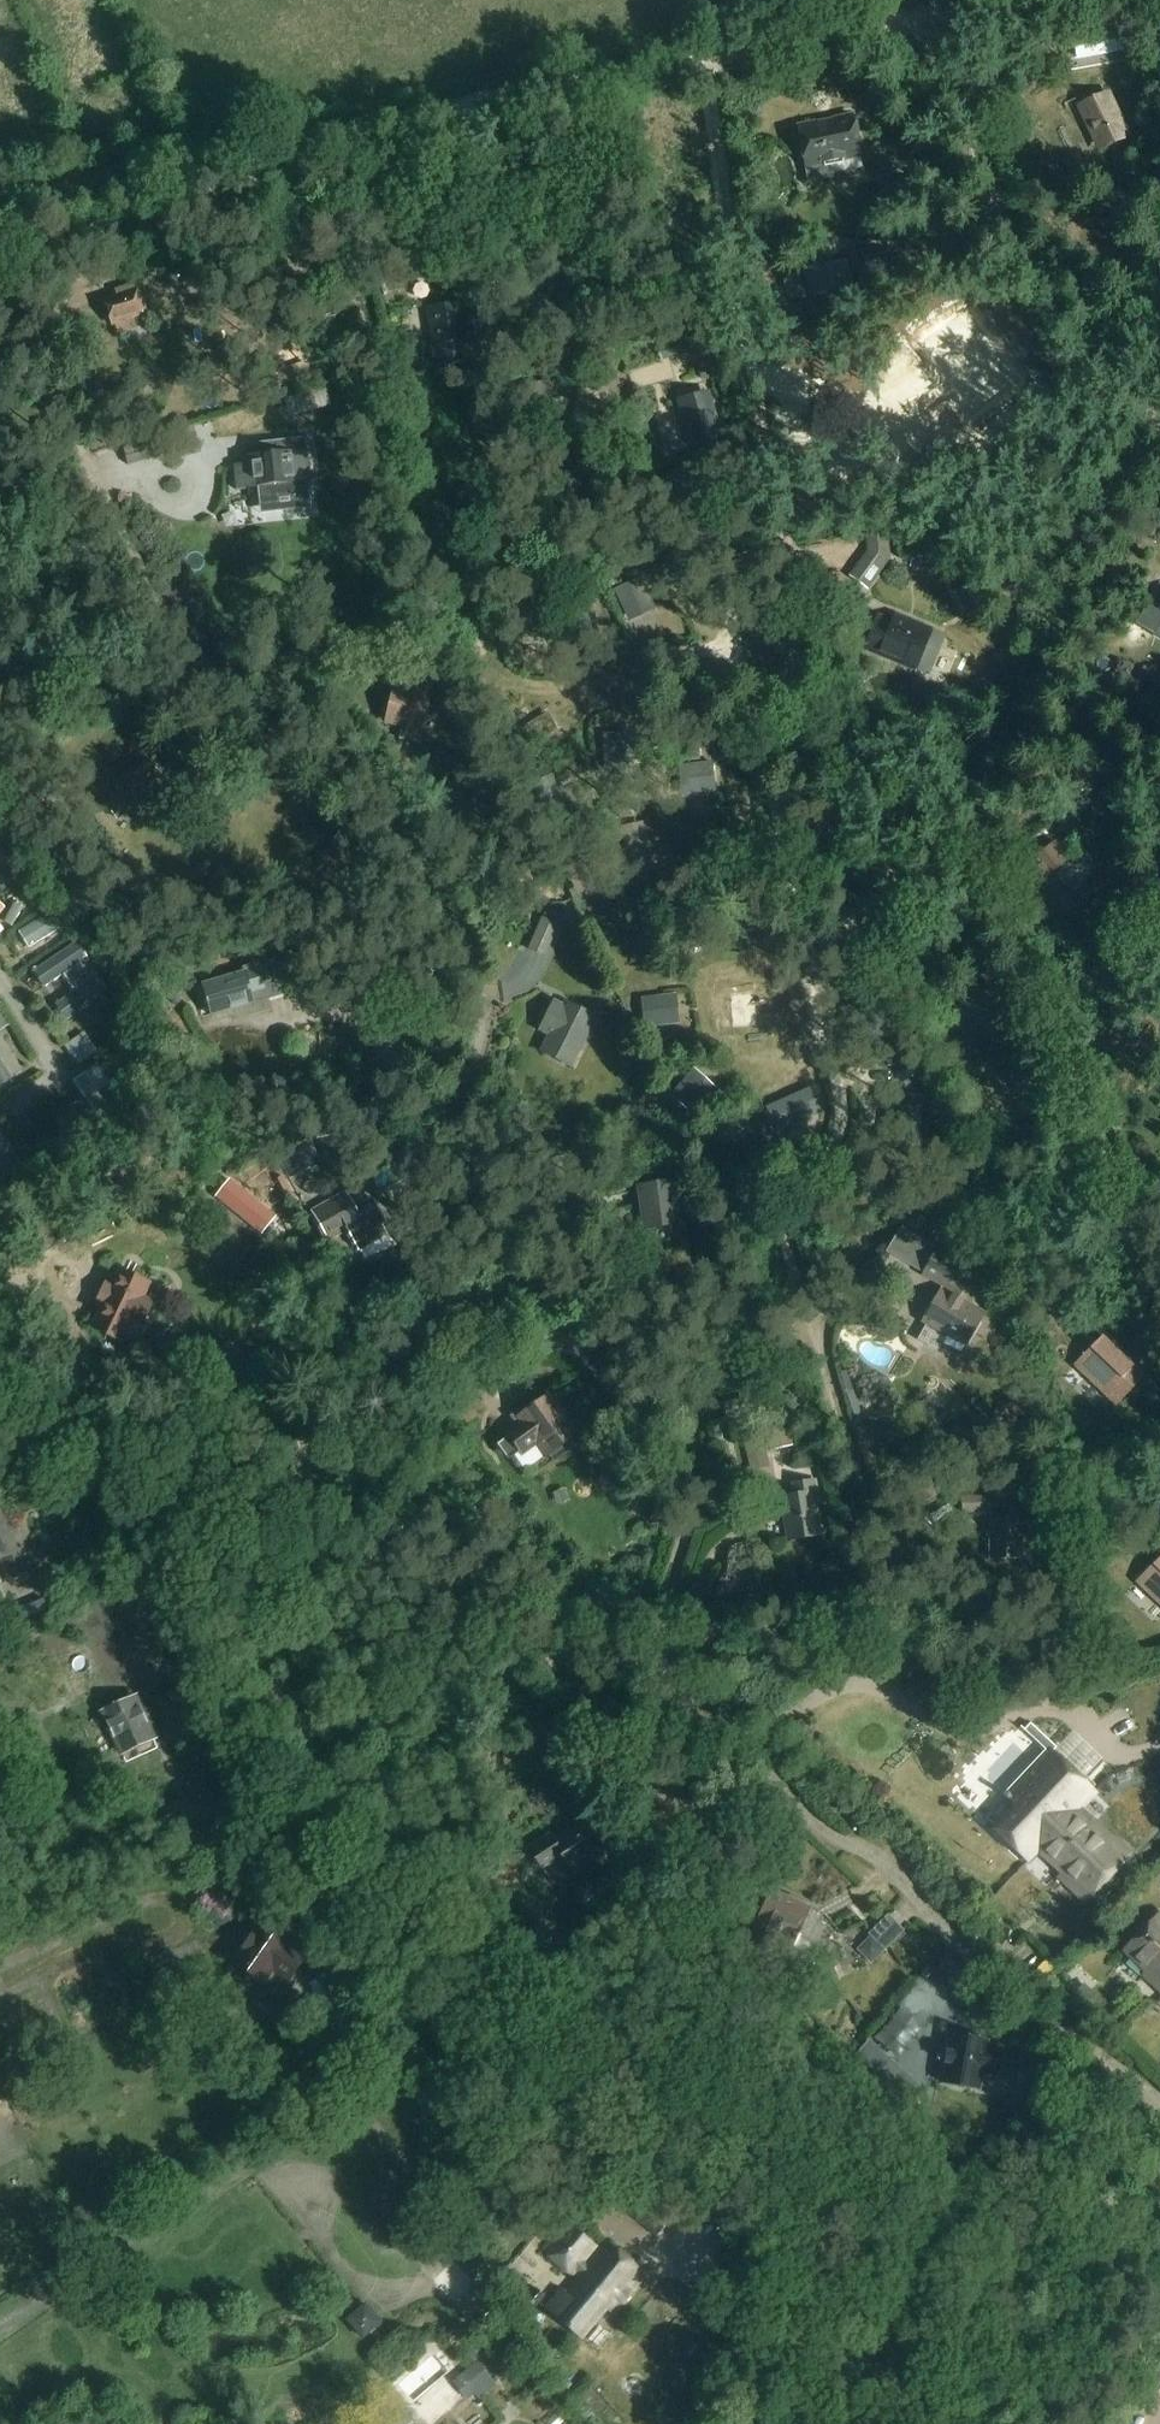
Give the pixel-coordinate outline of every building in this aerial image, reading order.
[(1124,51),(1121,32),(1073,40),(1076,59),(1124,51)] [(1102,146),(1125,135),(1119,123),(1123,121),(1115,106),(1111,108),(1105,96),(1082,108),(1087,118),(1085,119),(1093,135),(1096,134),(1102,146)] [(798,130),(809,184),(832,179),(830,167),(861,161),(852,119),(798,130)] [(905,181),(884,184),(887,203),(908,199),(905,181)] [(782,195),(777,202),(784,207),(789,200),(782,195)] [(1148,233),(1159,265),(1159,229),(1148,233)] [(847,260),(802,270),(808,297),(853,288),(847,260)] [(133,320),(147,315),(138,287),(114,295),(116,299),(105,303),(113,327),(115,326),(119,337),(137,331),(133,320)] [(433,346),(434,346),(437,367),(465,363),(461,341),(466,340),(460,306),(427,311),(433,346)] [(977,334),(940,359),(955,381),(965,395),(974,407),(1010,382),(981,339),(977,334)] [(679,337),(654,346),(660,362),(684,353),(679,337)] [(690,392),(692,398),(678,402),(691,448),(724,439),(711,392),(705,394),(704,388),(690,392)] [(255,468),(233,470),(235,492),(257,490),(258,499),(311,493),(305,440),(253,446),(255,468)] [(866,553),(848,577),(867,591),(890,558),(888,538),(899,538),(898,528),(864,531),(866,553)] [(638,582),(614,593),(629,625),(653,614),(638,582)] [(1139,612),(1140,600),(1118,600),(1117,611),(1139,612)] [(1016,623),(1033,623),(1034,606),(1016,606),(1016,623)] [(933,631),(894,615),(891,622),(876,616),(862,652),(916,674),(933,631)] [(378,725),(392,729),(401,731),(399,739),(418,743),(433,675),(410,670),(404,694),(392,691),(388,712),(382,711),(378,725)] [(542,735),(526,743),(532,755),(548,747),(542,735)] [(607,735),(607,758),(634,758),(634,735),(607,735)] [(448,813),(444,828),(455,831),(459,815),(448,813)] [(638,825),(623,829),(634,874),(649,871),(638,825)] [(1,895),(17,885),(9,872),(0,878),(0,893),(1,895)] [(0,899),(0,943),(56,907),(35,876),(0,899)] [(0,943),(0,954),(15,977),(76,935),(56,907),(0,943)] [(545,958),(559,925),(541,917),(527,950),(545,958)] [(77,940),(32,969),(43,986),(62,974),(73,990),(55,1002),(67,1020),(111,992),(77,940)] [(258,970),(204,987),(212,1019),(267,1002),(258,970)] [(677,995),(641,998),(643,1015),(654,1027),(680,1024),(677,995)] [(571,1063),(593,1019),(567,1006),(564,1011),(553,1005),(540,1030),(551,1036),(544,1050),(571,1063)] [(66,1043),(79,1063),(98,1051),(86,1031),(66,1043)] [(0,1036),(0,1084),(22,1073),(3,1034),(0,1036)] [(395,1058),(381,1071),(393,1083),(407,1070),(395,1058)] [(694,1072),(671,1098),(693,1118),(716,1091),(694,1072)] [(85,1076),(74,1084),(100,1121),(112,1113),(85,1076)] [(777,1132),(820,1112),(809,1090),(767,1110),(777,1132)] [(918,1100),(884,1096),(879,1131),(913,1135),(918,1100)] [(42,1121),(22,1135),(36,1155),(56,1141),(42,1121)] [(319,1168),(313,1141),(285,1147),(291,1174),(319,1168)] [(669,1180),(640,1184),(646,1228),(676,1224),(669,1180)] [(370,1204),(353,1214),(344,1199),(312,1217),(326,1241),(346,1229),(358,1249),(383,1235),(379,1227),(382,1225),(370,1204)] [(909,1263),(925,1272),(923,1276),(944,1288),(924,1322),(929,1325),(920,1341),(938,1351),(947,1336),(967,1347),(983,1318),(956,1303),(974,1270),(938,1250),(937,1251),(921,1242),(909,1263)] [(114,1287),(105,1283),(96,1302),(105,1306),(97,1323),(124,1336),(130,1322),(141,1327),(151,1305),(141,1300),(148,1286),(121,1273),(114,1287)] [(1141,1379),(1132,1370),(1101,1339),(1078,1363),(1118,1402),(1141,1379)] [(546,1455),(573,1435),(565,1423),(566,1419),(562,1414),(558,1413),(548,1399),(520,1419),(524,1425),(509,1435),(523,1455),(538,1444),(546,1455)] [(765,1433),(740,1440),(747,1464),(768,1459),(767,1452),(792,1446),(785,1418),(763,1424),(765,1433)] [(1123,1436),(1111,1440),(1116,1454),(1127,1450),(1123,1436)] [(810,1497),(813,1497),(811,1485),(793,1488),(794,1499),(779,1501),(787,1544),(817,1539),(810,1497)] [(991,1497),(961,1498),(961,1514),(991,1514),(991,1497)] [(1006,1505),(1006,1522),(987,1523),(987,1562),(1020,1561),(1020,1536),(1043,1535),(1042,1505),(1006,1505)] [(33,1570),(24,1550),(16,1553),(0,1518),(0,1562),(1,1562),(10,1581),(33,1570)] [(1159,1599),(1159,1559),(1140,1580),(1159,1599)] [(1078,1623),(1065,1631),(1073,1646),(1087,1638),(1078,1623)] [(914,1647),(902,1648),(903,1666),(916,1665),(914,1647)] [(102,1713),(120,1752),(152,1737),(135,1698),(102,1713)] [(1085,1904),(1129,1857),(1079,1810),(1094,1794),(1049,1752),(1007,1796),(1006,1795),(1003,1798),(1005,1799),(985,1820),(996,1831),(995,1832),(1028,1863),(1038,1853),(1062,1875),(1058,1879),(1085,1904)] [(108,1786),(95,1791),(100,1805),(113,1799),(108,1786)] [(540,1871),(559,1858),(570,1874),(588,1862),(587,1860),(604,1849),(586,1823),(561,1840),(559,1837),(551,1843),(548,1838),(527,1853),(540,1871)] [(808,1911),(771,1894),(746,1949),(764,1957),(771,1943),(775,1945),(781,1930),(796,1937),(808,1911)] [(1154,1984),(1159,1977),(1159,1915),(1159,1914),(1125,1951),(1147,1971),(1144,1974),(1154,1984)] [(871,1965),(904,1932),(887,1915),(867,1935),(869,1938),(856,1951),(871,1965)] [(535,1919),(528,1940),(549,1947),(556,1926),(535,1919)] [(284,1978),(298,1959),(285,1950),(289,1945),(261,1925),(235,1961),(264,1981),(272,1969),(284,1978)] [(308,1985),(338,2042),(367,2027),(338,1970),(308,1985)] [(1094,1996),(1083,1985),(1073,1995),(1085,2006),(1094,1996)] [(996,2076),(1000,2053),(983,2050),(984,2043),(950,2037),(943,2080),(976,2086),(979,2073),(996,2076)] [(870,2039),(843,2068),(890,2112),(918,2083),(870,2039)] [(603,2246),(589,2264),(586,2262),(597,2247),(567,2223),(542,2255),(572,2279),(575,2274),(578,2277),(561,2299),(557,2295),(542,2313),(579,2342),(604,2310),(612,2316),(643,2278),(603,2246)] [(507,2273),(498,2284),(508,2293),(517,2282),(507,2273)] [(535,2289),(526,2301),(536,2309),(546,2297),(535,2289)] [(346,2318),(364,2340),(384,2323),(367,2302),(346,2318)] [(477,2362),(452,2382),(467,2400),(474,2394),(479,2400),(497,2386),(477,2362)]
